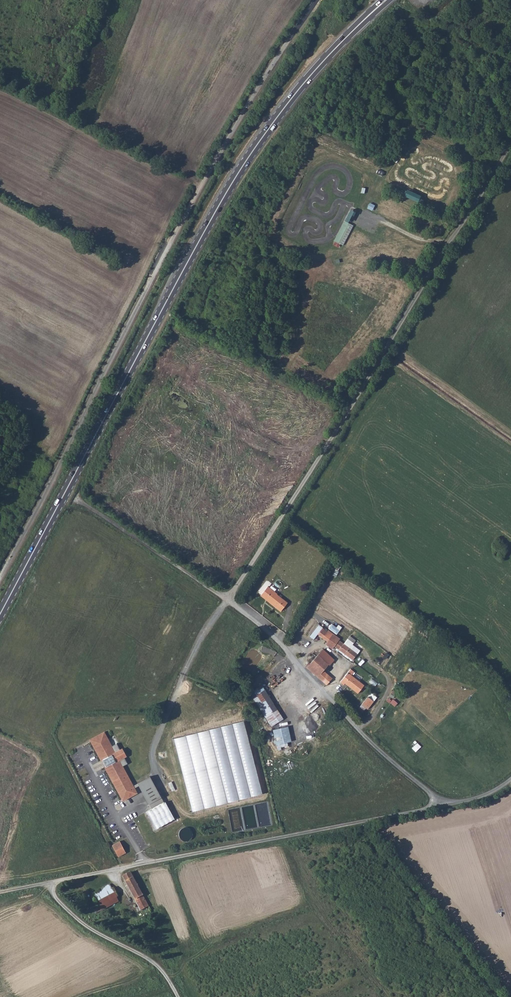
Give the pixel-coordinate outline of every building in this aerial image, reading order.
[(404,196),(420,202),(423,195),(407,189),(404,196)] [(349,208),(335,241),(344,245),(353,224),(349,222),(354,210),(349,208)] [(288,603),(268,587),(261,596),(281,611),(288,603)] [(323,638),(327,632),(318,625),(314,630),(317,633),(323,638)] [(328,628),(336,635),(341,628),(338,625),(336,628),(331,625),(328,628)] [(317,633),(314,630),(309,636),(313,639),(317,633)] [(328,641),(333,634),(328,630),(327,632),(323,638),(328,641)] [(340,639),(333,634),(328,641),(325,645),(332,650),(334,647),(339,650),(338,651),(351,662),(360,650),(354,645),(355,644),(347,638),(343,644),(339,640),(340,639)] [(323,649),(318,654),(329,663),(330,665),(334,659),(323,649)] [(318,654),(306,668),(326,685),(332,678),(332,677),(323,670),(329,663),(318,654)] [(350,669),(340,682),(343,685),(345,683),(358,694),(365,686),(351,675),(353,672),(350,669)] [(253,688),(249,691),(271,726),(283,719),(261,685),(254,690),(253,688)] [(362,705),(368,709),(374,701),(368,696),(362,705)] [(174,739),(193,812),(263,795),(245,721),(174,739)] [(103,732),(89,739),(100,760),(102,759),(106,767),(104,768),(122,800),(137,792),(123,766),(127,764),(125,759),(128,757),(123,747),(119,749),(116,743),(111,746),(103,732)] [(418,742),(412,747),(416,751),(421,746),(418,742)] [(151,776),(138,783),(151,810),(147,812),(156,829),(173,820),(151,776)] [(183,827),(181,836),(190,838),(193,830),(183,827)] [(118,857),(126,852),(120,841),(112,845),(118,857)] [(149,906),(131,873),(122,876),(140,910),(149,906)] [(98,906),(93,908),(96,913),(119,901),(109,884),(90,894),(91,895),(98,906)] [(86,912),(93,908),(98,906),(91,895),(80,902),(86,912)]
